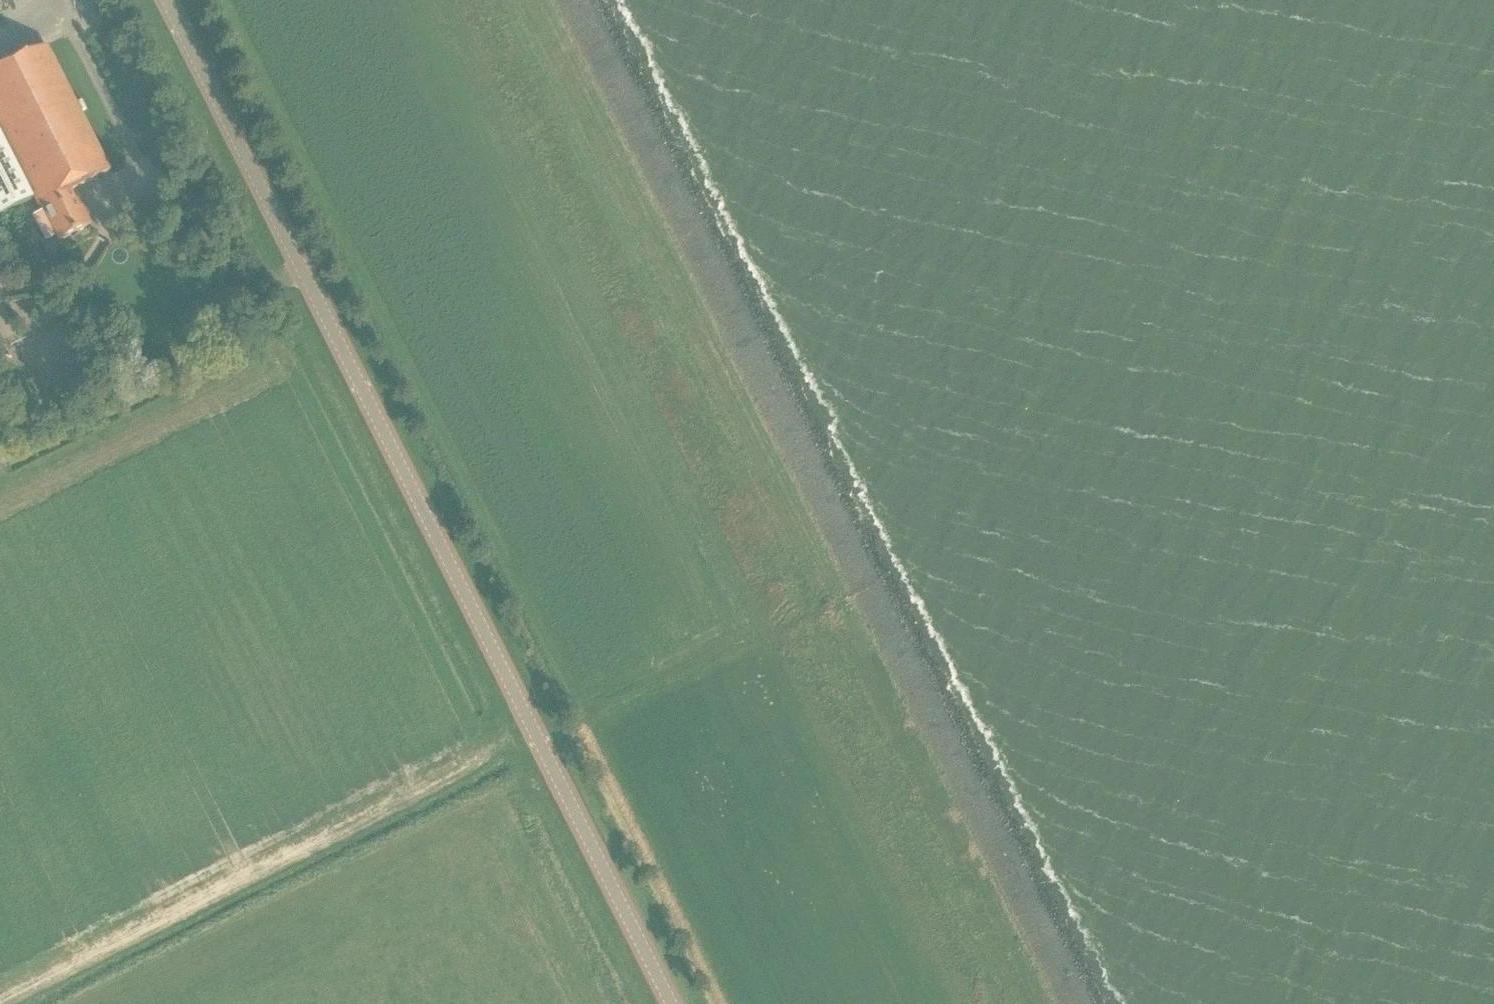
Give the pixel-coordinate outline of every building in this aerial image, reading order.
[(0,71),(0,130),(35,199),(38,206),(41,205),(43,210),(33,215),(45,239),(56,234),(60,240),(91,224),(82,207),(79,208),(70,190),(72,188),(110,169),(48,46),(0,71)] [(0,130),(0,217),(35,199),(0,130)]
